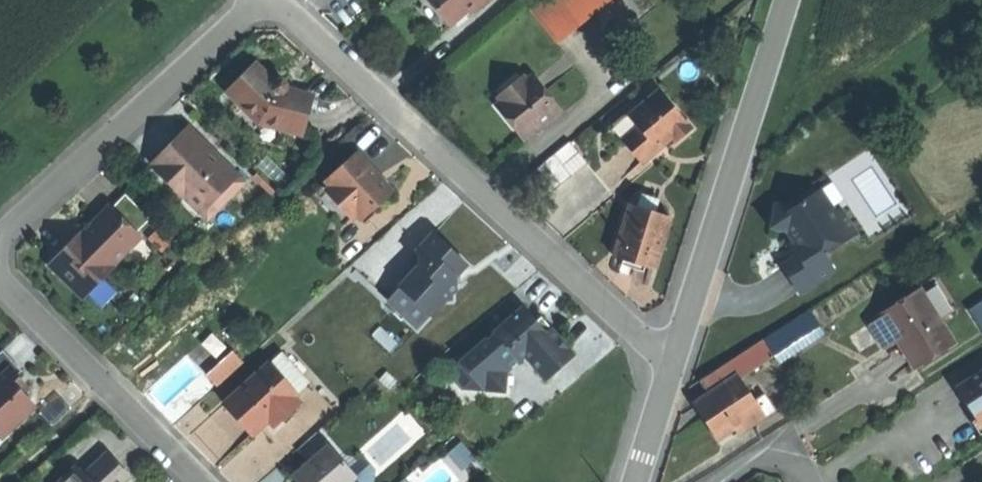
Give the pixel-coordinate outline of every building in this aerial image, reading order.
[(437,10),(449,24),(465,10),(473,10),(485,0),(429,0),(437,10)] [(536,16),(562,47),(616,0),(554,0),(536,16)] [(255,65),(228,91),(258,121),(299,133),(309,96),(296,91),(286,88),(286,82),(282,79),(275,78),(271,81),(255,65)] [(534,79),(499,109),(514,126),(527,141),(562,111),(534,79)] [(637,124),(626,134),(636,145),(646,156),(670,133),(676,140),(692,126),(659,91),(631,118),(637,124)] [(168,147),(151,164),(184,197),(193,188),(209,203),(217,194),(224,201),(244,181),(188,127),(168,147)] [(569,141),(554,154),(564,166),(579,154),(569,141)] [(356,154),(327,183),(362,218),(391,190),(374,173),(356,154)] [(554,154),(533,171),(552,194),(573,176),(564,166),(554,154)] [(193,188),(184,197),(207,219),(224,201),(217,194),(209,203),(193,188)] [(818,192),(801,203),(830,209),(818,192)] [(65,247),(52,260),(53,268),(83,298),(114,267),(112,266),(140,236),(137,232),(150,219),(125,195),(111,208),(110,207),(94,224),(86,224),(86,231),(84,233),(82,235),(78,231),(63,245),(65,247)] [(640,210),(634,208),(617,258),(656,271),(664,247),(673,220),(657,215),(660,204),(644,199),(640,210)] [(793,209),(773,205),(772,212),(769,230),(788,234),(794,243),(801,253),(796,256),(780,267),(799,295),(833,272),(823,256),(856,234),(839,210),(833,214),(830,209),(801,203),(793,209)] [(390,301),(421,328),(457,287),(457,275),(467,264),(451,250),(434,235),(418,252),(420,254),(420,267),(390,301)] [(801,253),(794,243),(789,247),(796,256),(801,253)] [(884,317),(871,325),(885,346),(896,339),(904,350),(913,365),(950,340),(918,292),(882,315),(884,317)] [(967,309),(981,332),(981,300),(967,309)] [(487,339),(452,373),(467,390),(505,392),(508,371),(526,355),(547,379),(576,355),(554,329),(548,334),(536,322),(524,308),(509,323),(509,330),(502,336),(497,334),(490,341),(487,339)] [(806,310),(762,339),(775,358),(819,328),(806,310)] [(542,316),(536,322),(548,334),(554,329),(548,323),(542,316)] [(509,323),(497,334),(502,336),(509,330),(509,323)] [(762,339),(699,383),(706,394),(735,374),(740,382),(775,358),(762,339)] [(224,381),(248,360),(239,349),(215,370),(224,381)] [(0,353),(0,437),(1,438),(35,405),(22,391),(11,380),(17,375),(21,371),(2,351),(0,353)] [(270,364),(227,405),(254,434),(270,420),(277,413),(283,419),(302,402),(296,396),(298,394),(270,364)] [(956,386),(972,411),(981,427),(981,370),(956,386)] [(706,394),(693,403),(703,418),(716,437),(743,419),(748,427),(773,409),(763,394),(753,401),(740,382),(735,374),(706,394)] [(11,380),(22,391),(27,386),(22,380),(17,375),(11,380)] [(277,413),(270,420),(273,423),(276,426),(283,419),(277,413)] [(473,459),(459,444),(448,454),(462,470),(473,459)] [(294,478),(298,481),(355,481),(359,479),(331,446),(294,478)] [(62,481),(126,481),(131,477),(121,466),(109,454),(86,475),(78,467),(62,481)]
